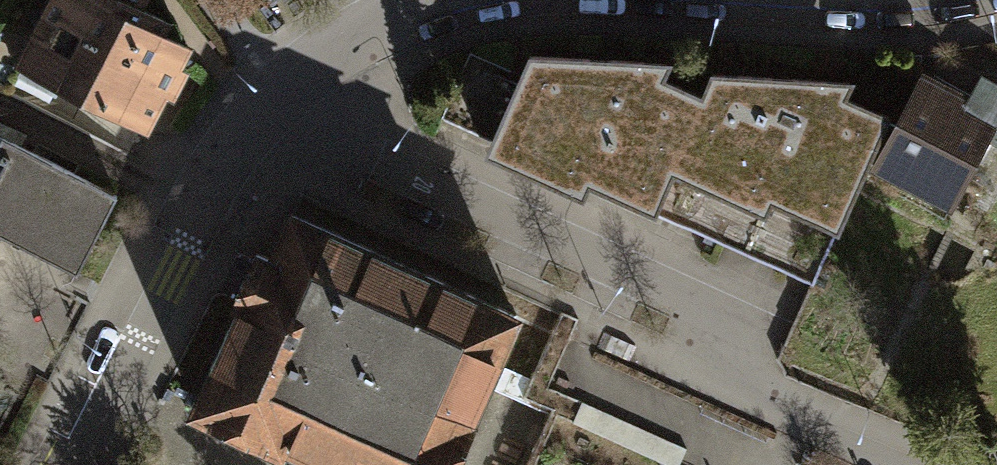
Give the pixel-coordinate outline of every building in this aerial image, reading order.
[(22,65),(141,123),(158,87),(169,92),(180,70),(171,66),(182,45),(154,31),(160,18),(134,5),(137,0),(54,0),(22,65)] [(524,49),(509,85),(485,137),(481,147),(578,192),(584,179),(646,207),(700,90),(659,72),(667,55),(524,49)] [(437,115),(485,137),(509,85),(501,81),(507,69),(466,51),(437,115)] [(646,207),(812,282),(890,111),(845,91),(851,77),(708,70),(700,90),(646,207)] [(916,80),(873,159),(947,203),(984,135),(996,141),(996,85),(978,76),(963,103),(916,80)] [(0,136),(0,234),(76,273),(116,195),(0,136)] [(291,214),(271,259),(256,252),(234,301),(239,304),(192,408),(280,447),(283,442),(334,464),(451,464),(470,422),(468,421),(516,315),(291,214)]
